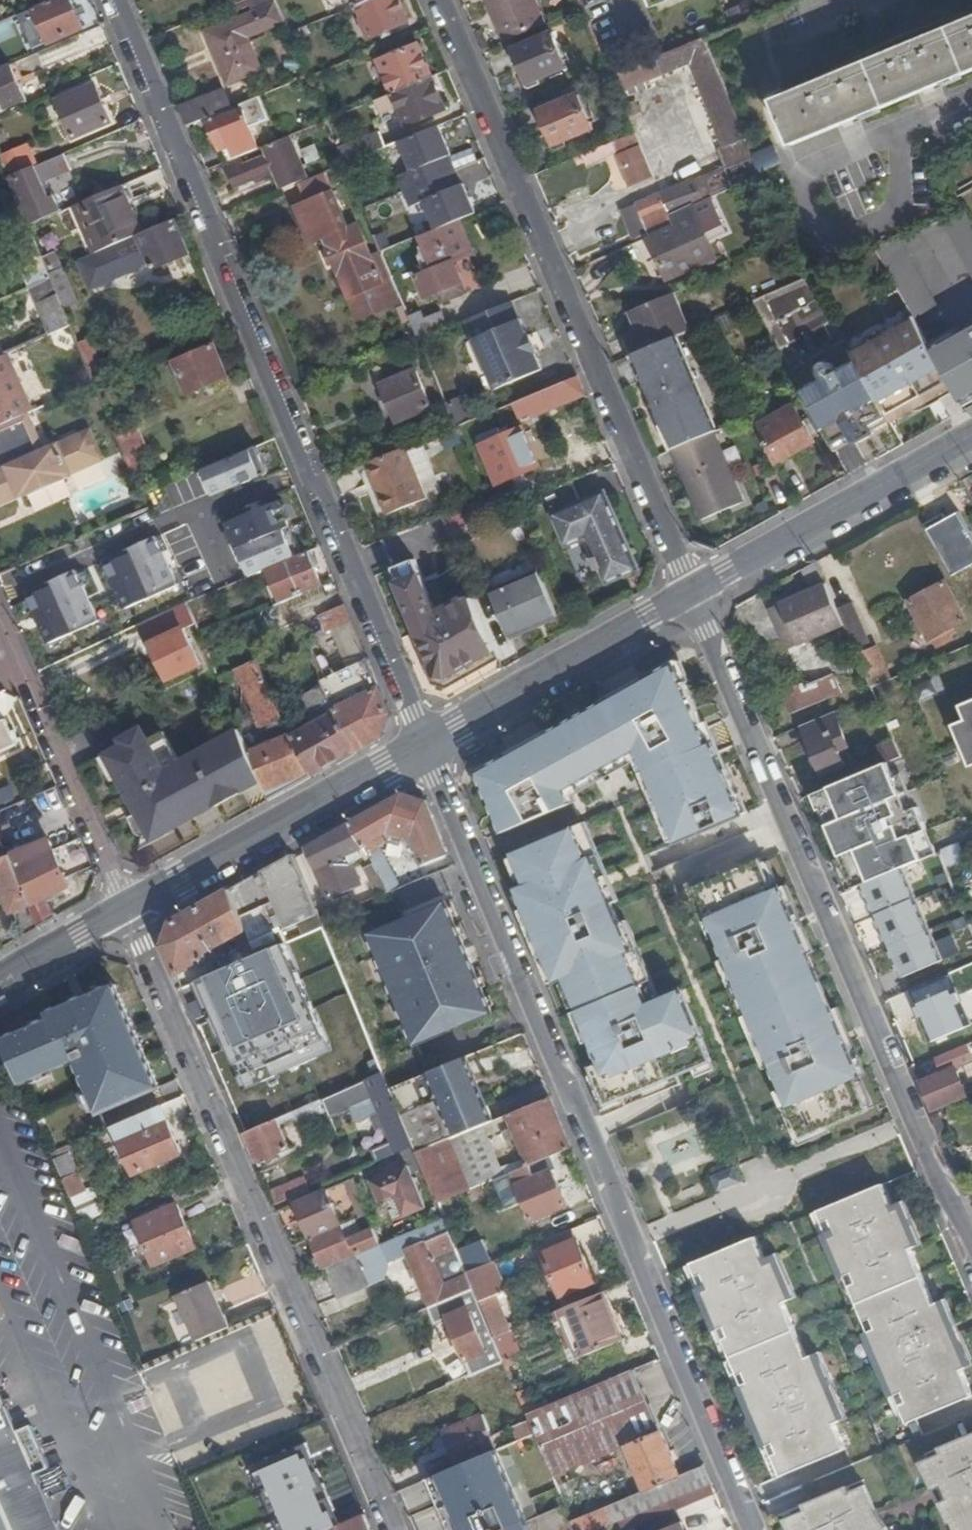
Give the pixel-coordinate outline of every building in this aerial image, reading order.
[(71,0),(52,0),(29,10),(35,23),(27,26),(31,35),(38,32),(43,44),(83,29),(71,0)] [(399,0),(366,0),(356,4),(370,38),(409,23),(399,0)] [(504,41),(545,24),(534,0),(487,0),(504,41)] [(274,2),(205,31),(226,82),(259,68),(246,34),(281,20),(274,2)] [(779,97),(797,141),(971,68),(971,17),(779,97)] [(551,32),(514,48),(527,82),(566,66),(551,32)] [(652,233),(654,236),(675,227),(670,215),(693,205),(705,200),(766,174),(730,87),(709,35),(612,74),(622,97),(649,86),(668,78),(668,77),(696,66),(709,96),(730,145),(722,149),(731,169),(698,184),(696,179),(640,203),(652,233)] [(391,83),(394,91),(431,77),(417,45),(381,60),(391,83)] [(15,63),(0,69),(0,115),(32,101),(15,63)] [(445,108),(431,77),(394,91),(400,104),(408,124),(445,108)] [(382,87),(385,95),(394,91),(391,83),(382,87)] [(95,84),(57,100),(65,120),(73,138),(110,122),(95,84)] [(649,86),(622,97),(626,105),(652,94),(649,86)] [(383,111),(400,104),(394,91),(385,95),(378,98),(383,111)] [(269,118),(260,95),(241,103),(243,110),(209,123),(224,161),(258,147),(250,126),(269,118)] [(578,95),(539,111),(555,144),(592,129),(578,95)] [(208,96),(181,107),(188,125),(215,113),(208,96)] [(57,124),(65,120),(57,100),(48,104),(57,124)] [(451,154),(438,124),(403,139),(399,140),(412,168),(398,174),(411,205),(425,199),(437,228),(462,218),(476,212),(463,182),(461,183),(449,155),(451,154)] [(636,185),(658,175),(637,131),(584,153),(592,171),(624,157),(636,185)] [(272,170),(280,189),(299,181),(306,178),(288,135),(261,146),(266,155),(227,170),(233,187),(272,170)] [(20,149),(1,158),(9,177),(29,169),(20,149)] [(72,170),(65,154),(29,169),(9,177),(11,182),(29,225),(61,211),(57,198),(48,196),(43,183),(72,170)] [(299,181),(309,203),(336,191),(326,170),(306,178),(299,181)] [(37,285),(52,278),(50,272),(29,225),(11,182),(0,187),(0,218),(11,214),(20,234),(15,236),(22,252),(18,253),(28,274),(31,273),(37,285)] [(77,205),(97,252),(140,235),(142,234),(132,210),(128,212),(117,187),(77,205)] [(362,318),(405,300),(394,275),(384,251),(381,245),(372,250),(361,224),(351,227),(336,191),(309,203),(298,207),(313,243),(327,239),(342,274),(351,270),(359,293),(352,296),(362,318)] [(716,225),(705,200),(693,205),(705,231),(716,225)] [(652,233),(640,203),(627,209),(639,238),(652,233)] [(705,231),(693,205),(670,215),(675,227),(654,236),(651,237),(667,272),(714,250),(705,231)] [(477,252),(462,218),(437,228),(420,235),(434,268),(422,273),(431,294),(442,289),(466,279),(458,260),(477,252)] [(97,252),(81,259),(93,287),(112,279),(112,278),(125,272),(126,273),(146,265),(142,256),(148,253),(155,268),(169,262),(176,259),(189,253),(175,220),(142,234),(140,235),(97,252)] [(64,266),(50,272),(52,278),(61,299),(64,307),(79,300),(64,266)] [(43,306),(61,299),(52,278),(37,285),(34,286),(43,306)] [(466,279),(442,289),(447,302),(471,292),(466,279)] [(27,289),(25,283),(0,293),(0,301),(27,289)] [(626,335),(633,355),(640,352),(681,334),(691,330),(675,292),(628,313),(637,330),(626,335)] [(511,298),(464,317),(472,336),(471,336),(492,386),(541,366),(534,349),(536,348),(529,331),(527,332),(520,316),(519,316),(511,298)] [(423,311),(412,316),(420,335),(451,323),(444,307),(426,315),(423,311)] [(733,309),(714,317),(714,319),(719,331),(739,323),(733,309)] [(852,349),(856,356),(870,348),(868,346),(902,327),(903,330),(918,322),(914,315),(898,323),(897,320),(865,337),(867,340),(852,349)] [(886,410),(889,416),(904,407),(932,392),(931,390),(949,380),(932,348),(918,322),(903,330),(902,327),(868,346),(870,348),(856,356),(857,358),(886,410)] [(959,399),(971,391),(971,326),(932,348),(949,380),(954,390),(959,399)] [(669,420),(679,444),(696,436),(712,429),(719,425),(702,384),(681,334),(640,352),(646,366),(650,376),(646,377),(655,400),(664,422),(669,420)] [(96,336),(80,343),(96,382),(108,377),(94,344),(99,342),(96,336)] [(215,345),(176,360),(190,392),(229,377),(215,345)] [(31,411),(36,409),(12,352),(0,357),(0,425),(31,411)] [(640,378),(646,377),(650,376),(646,366),(640,352),(633,355),(630,356),(636,370),(640,378)] [(822,377),(802,389),(831,442),(849,431),(852,438),(853,440),(873,429),(871,427),(868,421),(886,410),(857,358),(837,369),(833,362),(830,360),(827,359),(823,360),(819,362),(818,367),(818,370),(822,377)] [(433,406),(418,367),(381,382),(397,420),(433,406)] [(523,419),(586,393),(578,374),(558,383),(489,412),(476,417),(481,427),(519,411),(523,419)] [(932,392),(904,407),(905,408),(913,408),(923,407),(954,390),(949,380),(931,390),(932,392)] [(459,424),(474,418),(466,398),(451,405),(459,424)] [(794,400),(757,422),(773,460),(817,436),(794,400)] [(886,410),(868,421),(871,427),(890,417),(889,416),(886,410)] [(31,411),(0,425),(0,505),(30,492),(31,495),(69,477),(67,475),(106,457),(93,428),(46,448),(31,411)] [(659,424),(669,449),(673,447),(679,444),(669,420),(664,422),(659,424)] [(138,428),(118,437),(127,458),(147,448),(138,428)] [(544,468),(528,429),(499,441),(496,437),(488,439),(491,444),(486,446),(502,485),(544,468)] [(743,499),(712,429),(696,436),(679,444),(673,447),(704,517),(743,499)] [(849,431),(831,442),(834,448),(852,438),(849,431)] [(431,466),(420,440),(406,446),(416,472),(431,466)] [(416,472),(406,446),(363,464),(364,466),(369,465),(387,512),(426,496),(416,472)] [(255,449),(202,472),(214,500),(267,476),(255,449)] [(602,487),(549,510),(562,537),(587,526),(598,550),(592,551),(596,561),(602,559),(609,577),(638,565),(602,487)] [(443,512),(451,530),(471,521),(491,512),(496,510),(489,494),(443,512)] [(278,504),(229,524),(250,574),(269,567),(299,554),(278,504)] [(475,534),(471,521),(451,530),(448,531),(453,544),(475,534)] [(162,536),(117,556),(138,603),(183,583),(162,536)] [(299,554),(269,567),(277,586),(283,601),(303,593),(302,591),(321,583),(308,550),(299,554)] [(445,684),(500,655),(462,564),(441,574),(439,569),(422,576),(414,555),(393,563),(419,625),(424,636),(415,639),(431,682),(445,684)] [(576,569),(581,588),(605,581),(600,562),(576,569)] [(82,569),(42,585),(63,637),(103,620),(82,569)] [(539,570),(490,589),(508,630),(556,610),(539,570)] [(944,577),(909,597),(929,634),(948,623),(965,614),(944,577)] [(797,640),(843,622),(837,608),(825,580),(779,600),(797,640)] [(270,590),(276,605),(283,601),(277,586),(270,590)] [(797,640),(779,600),(768,605),(786,645),(797,640)] [(854,601),(837,608),(843,622),(857,654),(873,648),(854,601)] [(178,617),(191,610),(188,603),(153,619),(137,626),(143,640),(148,639),(165,679),(195,666),(199,664),(178,617)] [(315,636),(303,642),(338,708),(357,744),(385,728),(389,709),(345,604),(308,619),(315,636)] [(954,635),(948,623),(929,634),(934,645),(954,635)] [(410,630),(415,639),(424,636),(419,625),(410,630)] [(87,652),(91,664),(120,655),(116,643),(87,652)] [(902,653),(863,668),(869,683),(907,667),(902,653)] [(199,674),(215,667),(212,660),(199,664),(195,666),(199,674)] [(563,805),(571,801),(565,788),(590,773),(616,759),(636,748),(645,769),(709,741),(704,727),(700,717),(676,660),(642,679),(644,682),(606,704),(604,700),(589,709),(563,724),(548,732),(550,736),(510,758),(509,754),(478,771),(499,821),(503,830),(518,824),(563,805)] [(261,721),(286,710),(260,661),(240,668),(262,713),(258,714),(261,721)] [(819,672),(781,688),(790,710),(829,694),(819,672)] [(961,703),(967,718),(954,723),(971,764),(971,763),(971,698),(961,703)] [(338,708),(294,726),(316,768),(357,744),(338,708)] [(847,742),(832,708),(800,722),(820,770),(841,762),(836,748),(847,742)] [(293,724),(246,742),(259,772),(262,779),(267,791),(269,794),(316,768),(294,726),(293,724)] [(240,782),(259,772),(246,742),(240,726),(194,752),(195,754),(182,761),(164,729),(148,738),(142,727),(122,738),(125,743),(107,753),(120,776),(125,773),(130,783),(126,786),(140,811),(132,814),(137,828),(137,829),(138,830),(138,831),(139,831),(140,832),(141,833),(142,833),(142,834),(143,834),(144,834),(145,835),(146,835),(147,835),(148,834),(149,834),(150,834),(151,834),(152,834),(152,833),(167,824),(169,829),(173,827),(196,814),(193,809),(214,797),(217,802),(241,788),(243,787),(240,782)] [(873,743),(881,761),(887,758),(900,753),(892,735),(873,743)] [(709,741),(645,769),(675,840),(740,812),(732,794),(736,792),(725,767),(721,769),(709,741)] [(107,753),(101,756),(114,779),(120,776),(107,753)] [(881,761),(811,790),(852,884),(935,850),(916,804),(907,807),(887,758),(881,761)] [(262,779),(259,772),(240,782),(243,787),(241,788),(242,790),(262,779)] [(424,862),(450,852),(428,798),(399,789),(348,817),(361,842),(385,829),(413,834),(424,862)] [(344,851),(361,842),(348,817),(300,845),(320,895),(356,880),(344,851)] [(174,829),(173,827),(169,829),(167,824),(152,833),(152,834),(146,845),(174,829)] [(574,826),(513,852),(526,883),(516,887),(555,980),(565,976),(579,1010),(581,1009),(589,1027),(587,1028),(606,1073),(596,1077),(608,1104),(644,1089),(642,1084),(676,1070),(678,1075),(712,1060),(682,990),(649,1004),(618,931),(623,929),(601,877),(596,879),(574,826)] [(0,834),(0,861),(10,857),(0,834)] [(51,837),(13,856),(31,899),(41,925),(58,915),(48,894),(71,883),(51,837)] [(958,840),(940,847),(948,866),(966,859),(958,840)] [(377,842),(364,847),(370,859),(385,887),(398,881),(377,842)] [(954,970),(971,962),(971,923),(948,866),(940,847),(935,850),(852,884),(839,890),(870,966),(889,958),(881,938),(932,917),(954,970)] [(294,918),(316,908),(291,850),(228,885),(247,926),(258,949),(299,930),(294,918)] [(31,899),(13,856),(10,857),(0,861),(0,879),(12,907),(31,899)] [(759,857),(702,882),(715,913),(707,916),(736,982),(743,979),(766,1034),(759,1037),(788,1104),(795,1101),(808,1132),(866,1107),(864,1103),(853,1076),(859,1074),(830,1007),(824,1010),(800,955),(806,952),(778,885),(772,888),(759,857)] [(362,864),(378,889),(385,887),(370,859),(362,864)] [(715,913),(702,882),(694,885),(707,916),(715,913)] [(235,932),(247,926),(228,885),(170,917),(164,940),(177,970),(218,949),(215,943),(235,932)] [(492,1008),(445,897),(369,929),(415,1041),(492,1008)] [(235,932),(247,954),(258,949),(247,926),(235,932)] [(319,972),(302,936),(265,952),(281,988),(290,984),(292,990),(315,980),(313,974),(319,972)] [(971,1039),(971,962),(954,970),(966,996),(956,1000),(971,1039)] [(196,969),(179,976),(183,984),(199,976),(196,969)] [(743,979),(736,982),(759,1037),(766,1034),(743,979)] [(114,980),(43,1010),(47,1019),(30,1026),(29,1024),(0,1036),(0,1044),(3,1051),(0,1053),(0,1077),(12,1072),(16,1082),(28,1077),(27,1074),(44,1067),(45,1070),(71,1059),(94,1112),(159,1084),(114,980)] [(328,992),(287,1010),(302,1046),(339,1031),(335,1020),(339,1018),(328,992)] [(347,1026),(368,1076),(384,1069),(363,1020),(347,1026)] [(495,1119),(466,1052),(391,1084),(415,1141),(419,1151),(451,1138),(495,1119)] [(952,1064),(918,1077),(930,1105),(963,1091),(952,1064)] [(371,1093),(394,1150),(415,1141),(391,1084),(384,1069),(368,1076),(340,1087),(347,1103),(371,1093)] [(251,1097),(261,1120),(279,1113),(294,1107),(284,1084),(251,1097)] [(468,1180),(451,1138),(419,1151),(439,1201),(513,1170),(554,1153),(572,1145),(551,1095),(509,1113),(515,1125),(502,1131),(507,1145),(521,1139),(527,1156),(468,1180)] [(322,1115),(328,1112),(324,1101),(318,1104),(322,1115)] [(795,1101),(788,1104),(801,1135),(808,1132),(795,1101)] [(162,1105),(102,1130),(114,1160),(140,1151),(146,1166),(180,1150),(162,1105)] [(291,1143),(279,1113),(261,1120),(243,1128),(256,1158),(291,1143)] [(558,1165),(554,1153),(513,1170),(532,1218),(568,1202),(553,1167),(558,1165)] [(719,1192),(748,1183),(747,1179),(772,1171),(767,1156),(713,1174),(719,1192)] [(408,1165),(376,1179),(383,1197),(397,1191),(403,1189),(408,1206),(422,1200),(408,1165)] [(74,1170),(58,1177),(66,1196),(81,1190),(74,1170)] [(346,1179),(360,1212),(369,1209),(355,1175),(346,1179)] [(297,1177),(269,1188),(275,1202),(303,1190),(297,1177)] [(881,1180),(824,1205),(833,1226),(826,1229),(838,1259),(844,1273),(852,1270),(875,1325),(868,1329),(874,1343),(889,1378),(894,1391),(902,1388),(913,1416),(971,1391),(960,1365),(966,1362),(938,1297),(932,1300),(908,1244),(914,1241),(896,1199),(891,1202),(881,1180)] [(341,1192),(338,1182),(326,1188),(330,1196),(341,1192)] [(330,1196),(326,1188),(295,1201),(309,1235),(341,1221),(330,1196)] [(403,1208),(408,1206),(403,1189),(397,1191),(403,1208)] [(902,1196),(896,1199),(914,1241),(921,1239),(902,1196)] [(177,1202),(135,1218),(153,1263),(195,1246),(177,1202)] [(824,1205),(811,1210),(820,1232),(826,1229),(833,1226),(824,1205)] [(405,1248),(429,1306),(475,1287),(468,1270),(459,1249),(445,1215),(383,1241),(389,1254),(405,1248)] [(309,1235),(323,1267),(383,1241),(375,1223),(350,1235),(347,1234),(341,1221),(309,1235)] [(595,1279),(575,1226),(542,1240),(563,1292),(595,1279)] [(756,1234),(698,1259),(708,1283),(702,1286),(712,1308),(715,1316),(720,1328),(727,1326),(750,1381),(744,1384),(758,1416),(764,1432),(770,1444),(776,1441),(789,1472),(846,1447),(835,1421),(842,1417),(815,1352),(814,1352),(807,1356),(784,1300),(791,1297),(773,1253),(765,1257),(756,1234)] [(392,1261),(389,1254),(383,1241),(323,1267),(335,1296),(384,1276),(392,1261)] [(476,1242),(459,1249),(468,1270),(484,1263),(476,1242)] [(778,1250),(773,1253),(791,1297),(797,1295),(778,1250)] [(708,1283),(698,1259),(687,1265),(706,1311),(712,1308),(702,1286),(708,1283)] [(844,1273),(838,1259),(832,1261),(868,1345),(874,1343),(868,1329),(875,1325),(852,1270),(844,1273)] [(493,1281),(484,1263),(468,1270),(475,1287),(493,1281)] [(176,1291),(197,1337),(228,1324),(208,1277),(176,1291)] [(493,1281),(475,1287),(496,1336),(513,1329),(493,1281)] [(448,1316),(472,1372),(505,1358),(496,1336),(475,1287),(429,1306),(435,1321),(448,1316)] [(625,1341),(604,1290),(563,1308),(584,1358),(625,1341)] [(944,1294),(938,1297),(966,1362),(971,1360),(944,1294)] [(233,1380),(296,1354),(275,1304),(228,1324),(197,1337),(138,1361),(163,1419),(186,1472),(213,1461),(201,1432),(247,1414),(233,1380)] [(715,1316),(709,1318),(752,1419),(758,1416),(744,1384),(750,1381),(727,1326),(720,1328),(715,1316)] [(524,1353),(513,1329),(496,1336),(505,1358),(506,1361),(524,1353)] [(815,1352),(842,1417),(848,1415),(820,1350),(814,1352),(815,1352)] [(657,1413),(637,1365),(538,1407),(527,1411),(529,1417),(535,1431),(547,1459),(657,1413)] [(894,1391),(889,1378),(883,1381),(900,1422),(913,1416),(902,1388),(894,1391)] [(529,1384),(518,1388),(523,1402),(527,1411),(538,1407),(529,1384)] [(38,1475),(35,1470),(49,1463),(30,1420),(14,1426),(0,1393),(0,1529),(61,1529),(38,1475)] [(494,1444),(489,1433),(482,1413),(444,1428),(456,1460),(494,1444)] [(554,1475),(635,1441),(664,1430),(657,1413),(547,1459),(554,1475)] [(316,1422),(249,1449),(262,1478),(327,1451),(316,1422)] [(635,1441),(653,1487),(684,1474),(664,1430),(635,1441)] [(777,1477),(789,1472),(776,1441),(770,1444),(764,1432),(759,1434),(777,1477)] [(928,1459),(958,1529),(971,1529),(971,1435),(941,1447),(943,1453),(928,1459)] [(429,1474),(452,1529),(501,1529),(527,1520),(496,1446),(429,1474)] [(573,1520),(578,1529),(597,1529),(623,1519),(667,1501),(713,1482),(706,1464),(684,1474),(653,1487),(573,1520)] [(672,1512),(718,1493),(713,1482),(667,1501),(671,1509),(672,1512)] [(363,1511),(354,1515),(342,1485),(243,1524),(246,1529),(372,1529),(363,1511)] [(806,1501),(809,1508),(792,1514),(798,1529),(888,1529),(880,1508),(873,1511),(863,1486),(852,1491),(850,1485),(806,1501)] [(569,1489),(561,1492),(564,1498),(572,1495),(569,1489)] [(626,1528),(671,1509),(667,1501),(623,1519),(626,1528)] [(567,1504),(527,1520),(501,1529),(578,1529),(573,1520),(567,1504)] [(683,1520),(657,1529),(687,1529),(683,1520)]
